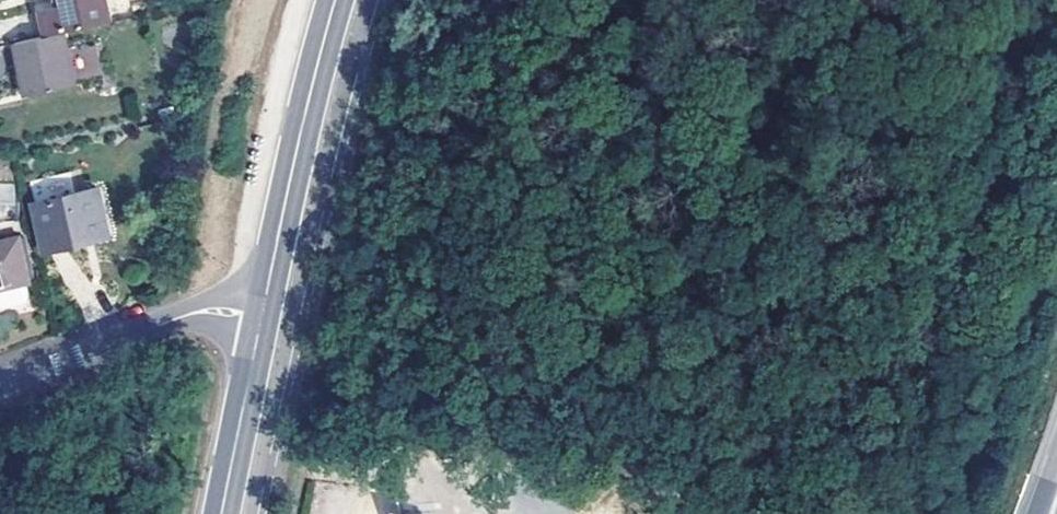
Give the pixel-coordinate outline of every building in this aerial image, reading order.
[(47,35),(67,31),(113,20),(109,0),(59,0),(59,3),(41,7),(47,35)] [(47,35),(16,43),(28,95),(78,83),(67,31),(47,35)] [(47,249),(111,233),(100,185),(35,201),(47,249)] [(32,280),(21,234),(0,239),(0,288),(32,280)]
